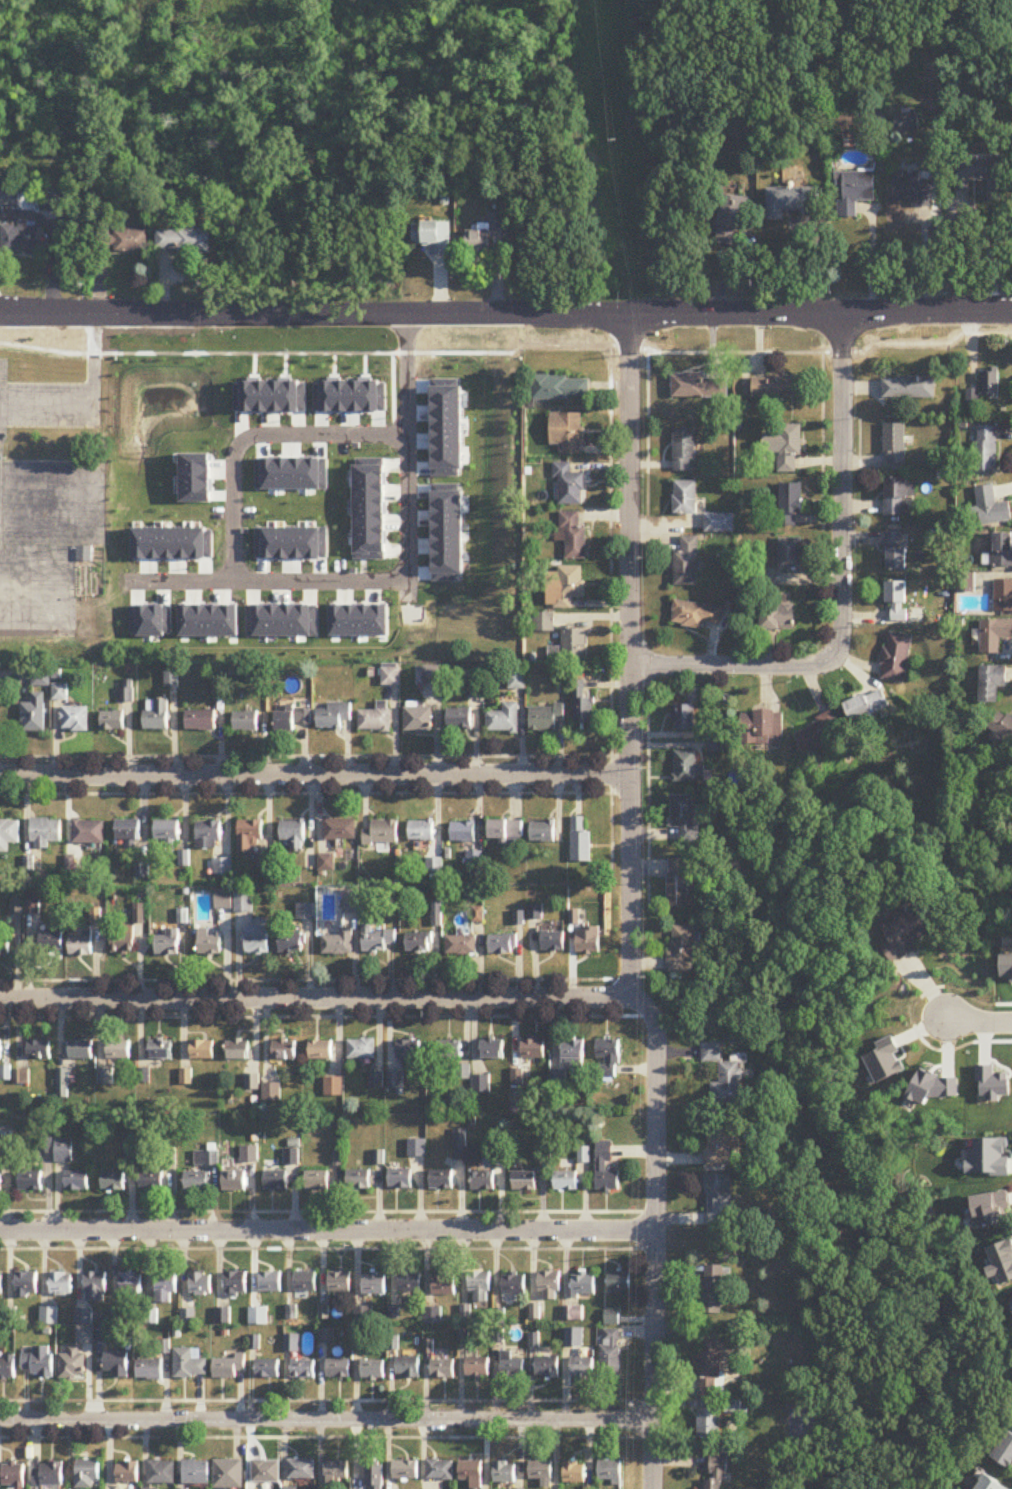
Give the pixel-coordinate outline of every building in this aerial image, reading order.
[(896,136),(919,136),(919,115),(896,115),(896,136)] [(838,217),(857,217),(857,201),(877,201),(876,171),(837,172),(838,217)] [(894,172),(894,205),(931,204),(931,180),(921,180),(921,172),(894,172)] [(18,188),(0,188),(0,206),(18,206),(18,188)] [(820,188),(769,188),(769,220),(786,220),(786,214),(820,214),(820,188)] [(45,211),(69,211),(69,189),(45,189),(45,211)] [(746,197),(723,195),(719,243),(742,245),(746,197)] [(493,253),(492,230),(506,230),(506,213),(491,214),(492,225),(481,225),(481,230),(468,231),(469,254),(493,253)] [(452,222),(415,222),(415,244),(432,244),(432,255),(452,255),(452,222)] [(39,253),(39,227),(3,227),(3,253),(39,253)] [(211,230),(157,230),(157,252),(211,252),(211,230)] [(148,231),(112,231),(112,251),(148,251),(148,231)] [(999,372),(982,372),(982,395),(999,395),(999,372)] [(726,398),(726,379),(704,379),(704,375),(672,375),(672,399),(726,398)] [(801,398),(801,377),(753,377),(753,398),(801,398)] [(935,377),(883,377),(883,399),(935,399),(935,377)] [(533,378),(533,400),(588,400),(588,378),(533,378)] [(583,414),(551,414),(551,447),(560,447),(560,455),(583,455),(583,414)] [(905,424),(884,424),(884,464),(905,464),(905,424)] [(801,458),(801,426),(780,426),(780,434),(764,434),(764,454),(777,454),(778,474),(797,474),(796,458),(801,458)] [(997,426),(974,426),(974,471),(997,471),(997,426)] [(695,429),(674,429),(674,472),(695,472),(695,429)] [(584,474),(571,474),(571,463),(554,463),(554,481),(558,481),(558,505),(584,505),(584,474)] [(697,482),(674,482),(674,516),(697,516),(697,482)] [(779,485),(779,528),(802,528),(802,485),(779,485)] [(1010,502),(997,504),(994,486),(976,488),(981,526),(1011,522),(1011,516),(1010,502)] [(586,527),(580,527),(580,513),(561,513),(561,561),(586,561),(586,527)] [(706,534),(734,534),(734,515),(706,515),(706,534)] [(906,570),(906,531),(887,531),(887,570),(906,570)] [(994,534),(994,567),(1011,567),(1011,534),(994,534)] [(675,553),(675,587),(698,587),(698,538),(681,538),(681,553),(675,553)] [(779,571),(803,571),(803,540),(779,540),(779,571)] [(78,562),(93,562),(93,547),(78,547),(78,562)] [(584,598),(584,566),(562,566),(562,576),(548,576),(548,608),(572,608),(572,598),(584,598)] [(995,580),(995,612),(1011,612),(1011,580),(995,580)] [(907,581),(888,581),(888,621),(907,621),(907,581)] [(672,624),(720,631),(723,608),(675,602),(672,624)] [(761,631),(795,631),(795,605),(761,605),(761,631)] [(981,621),(981,657),(1000,657),(1000,639),(1011,639),(1011,621),(981,621)] [(586,662),(586,629),(562,629),(562,649),(549,649),(549,662),(586,662)] [(906,684),(912,636),(887,633),(881,680),(906,684)] [(424,685),(441,685),(441,667),(424,667),(424,685)] [(1008,688),(1008,667),(981,667),(981,704),(1000,704),(1000,688),(1008,688)] [(34,670),(34,687),(51,687),(51,670),(34,670)] [(384,685),(398,685),(399,670),(384,670),(384,685)] [(509,689),(525,689),(525,673),(509,673),(509,689)] [(468,696),(481,696),(481,682),(468,682),(468,696)] [(573,724),(594,724),(594,699),(585,699),(585,682),(573,682),(573,724)] [(55,686),(55,701),(68,701),(68,686),(55,686)] [(855,724),(891,708),(883,689),(846,705),(855,724)] [(46,733),(46,694),(34,694),(34,705),(23,705),(23,733),(46,733)] [(169,731),(169,701),(146,701),(146,731),(169,731)] [(391,732),(391,703),(378,703),(378,711),(360,711),(360,732),(391,732)] [(353,705),(329,704),(328,710),(318,710),(318,729),(343,730),(343,722),(352,723),(353,705)] [(487,733),(519,733),(519,704),(503,704),(503,712),(487,712),(487,733)] [(433,733),(433,705),(405,705),(405,733),(433,733)] [(696,706),(674,706),(674,732),(696,732),(696,706)] [(530,732),(557,732),(557,723),(564,723),(564,708),(530,708),(530,732)] [(1003,708),(991,729),(997,733),(994,739),(1011,749),(1011,713),(1003,708)] [(89,733),(89,709),(63,709),(63,733),(89,733)] [(472,709),(448,709),(448,729),(472,729),(472,709)] [(277,731),(311,731),(311,710),(277,710),(277,731)] [(783,711),(756,711),(756,743),(783,743),(783,711)] [(217,712),(187,712),(187,731),(217,731),(217,712)] [(259,712),(234,712),(234,732),(259,732),(259,712)] [(820,726),(804,730),(808,750),(844,741),(838,712),(818,717),(820,726)] [(126,731),(126,713),(102,713),(102,731),(126,731)] [(705,766),(697,766),(697,752),(674,752),(674,784),(704,784),(705,766)] [(670,828),(681,829),(680,842),(700,843),(701,806),(695,806),(696,797),(671,796),(670,828)] [(591,831),(585,831),(585,817),(572,817),(572,863),(591,863),(591,831)] [(62,847),(62,820),(32,820),(32,847),(62,847)] [(358,820),(325,820),(325,840),(358,840),(358,820)] [(0,821),(0,853),(11,853),(11,845),(20,845),(20,821),(0,821)] [(281,821),(280,842),(291,842),(291,852),(305,852),(306,822),(281,821)] [(363,830),(363,844),(398,844),(398,821),(371,821),(371,830),(363,830)] [(434,821),(409,821),(409,840),(434,840),(434,821)] [(489,839),(500,839),(500,846),(522,846),(522,821),(489,821),(489,839)] [(73,844),(105,845),(105,822),(73,822),(73,844)] [(141,841),(141,822),(117,822),(117,841),(141,841)] [(180,822),(155,822),(155,841),(180,841),(180,822)] [(253,846),(264,846),(264,822),(239,822),(239,854),(253,854),(253,846)] [(555,843),(555,822),(530,822),(530,843),(555,843)] [(197,823),(197,849),(221,849),(221,823),(197,823)] [(451,823),(451,843),(476,843),(476,823),(451,823)] [(692,859),(668,859),(668,907),(692,907),(692,859)] [(214,860),(214,876),(231,876),(231,860),(214,860)] [(344,914),(359,914),(359,890),(344,890),(344,914)] [(884,929),(893,944),(885,949),(894,965),(917,952),(912,944),(937,930),(923,906),(884,929)] [(542,920),(542,907),(529,907),(529,919),(542,920)] [(135,954),(135,927),(113,927),(113,954),(135,954)] [(245,927),(245,955),(270,955),(270,927),(245,927)] [(698,965),(698,927),(671,927),(671,973),(689,973),(689,965),(698,965)] [(388,944),(396,944),(396,928),(363,928),(363,953),(388,953),(388,944)] [(354,929),(341,929),(341,937),(323,937),(323,955),(354,955),(354,929)] [(601,929),(577,929),(577,954),(601,954),(601,929)] [(199,956),(222,956),(222,938),(209,938),(209,930),(199,930),(199,956)] [(156,956),(179,956),(179,932),(156,932),(156,956)] [(565,953),(565,932),(541,932),(541,953),(565,953)] [(63,933),(39,933),(39,952),(63,952),(63,933)] [(280,933),(280,955),(305,955),(305,933),(280,933)] [(432,933),(406,933),(406,953),(432,953),(432,933)] [(9,956),(9,936),(0,936),(0,956),(9,956)] [(516,936),(489,936),(489,955),(516,955),(516,936)] [(93,956),(93,937),(70,937),(70,956),(93,956)] [(446,955),(478,955),(478,937),(446,937),(446,955)] [(522,1036),(522,1060),(544,1060),(544,1036),(522,1036)] [(376,1060),(376,1040),(348,1040),(348,1060),(376,1060)] [(504,1040),(481,1040),(481,1060),(504,1060),(504,1040)] [(421,1041),(397,1041),(397,1060),(410,1060),(410,1069),(421,1069),(421,1041)] [(562,1041),(562,1068),(585,1068),(585,1041),(562,1041)] [(596,1059),(602,1059),(602,1083),(619,1083),(619,1041),(596,1041),(596,1059)] [(28,1060),(51,1060),(51,1042),(28,1042),(28,1060)] [(93,1060),(93,1042),(65,1042),(65,1060),(93,1060)] [(131,1060),(131,1042),(108,1042),(108,1060),(131,1060)] [(149,1060),(173,1060),(173,1042),(149,1042),(149,1060)] [(252,1061),(252,1042),(228,1042),(228,1061),(252,1061)] [(297,1061),(297,1042),(272,1042),(272,1061),(297,1061)] [(309,1060),(333,1060),(333,1042),(309,1042),(309,1060)] [(462,1042),(438,1042),(438,1059),(462,1059),(462,1042)] [(191,1061),(215,1061),(215,1043),(191,1043),(191,1061)] [(702,1063),(721,1063),(721,1084),(713,1084),(713,1106),(744,1106),(745,1063),(723,1063),(724,1044),(703,1044),(702,1063)] [(456,1080),(468,1080),(468,1067),(456,1067),(456,1080)] [(58,1099),(68,1099),(68,1070),(58,1070),(58,1099)] [(15,1084),(28,1084),(28,1071),(15,1071),(15,1084)] [(113,1085),(113,1071),(98,1071),(98,1085),(113,1085)] [(382,1073),(370,1073),(370,1082),(375,1082),(375,1087),(382,1087),(382,1073)] [(259,1091),(259,1077),(246,1077),(246,1091),(259,1091)] [(326,1098),(342,1097),(341,1079),(325,1079),(326,1098)] [(281,1085),(264,1085),(264,1102),(281,1102),(281,1085)] [(733,1167),(733,1121),(708,1121),(707,1167),(733,1167)] [(467,1130),(453,1130),(453,1161),(467,1161),(467,1130)] [(56,1162),(72,1162),(72,1140),(56,1140),(56,1162)] [(617,1191),(616,1143),(596,1143),(597,1192),(617,1191)] [(242,1149),(242,1162),(256,1161),(256,1149),(242,1149)] [(286,1165),(298,1165),(298,1151),(286,1151),(286,1165)] [(218,1152),(196,1152),(196,1166),(218,1166),(218,1152)] [(164,1190),(163,1165),(140,1166),(141,1190),(164,1190)] [(412,1170),(389,1170),(389,1189),(412,1189),(412,1170)] [(44,1172),(20,1172),(20,1190),(44,1190),(44,1172)] [(223,1192),(247,1192),(247,1172),(223,1172),(223,1192)] [(288,1172),(264,1172),(264,1191),(288,1191),(288,1172)] [(329,1172),(305,1172),(305,1191),(329,1191),(329,1172)] [(371,1172),(347,1172),(347,1190),(371,1190),(371,1172)] [(453,1172),(430,1172),(430,1189),(453,1189),(453,1172)] [(495,1190),(495,1172),(472,1172),(472,1190),(495,1190)] [(89,1191),(89,1173),(66,1173),(66,1191),(89,1191)] [(102,1191),(125,1191),(125,1173),(102,1173),(102,1191)] [(209,1192),(209,1173),(185,1173),(185,1192),(209,1192)] [(537,1173),(513,1173),(513,1190),(537,1190),(537,1173)] [(577,1173),(554,1173),(554,1191),(577,1191),(577,1173)] [(733,1175),(708,1175),(708,1227),(733,1227),(733,1175)] [(723,1266),(702,1266),(701,1315),(723,1315),(723,1266)] [(421,1292),(421,1268),(399,1268),(399,1292),(421,1292)] [(630,1272),(608,1272),(608,1293),(630,1293),(630,1272)] [(16,1296),(38,1296),(38,1273),(16,1273),(16,1296)] [(86,1302),(106,1302),(106,1273),(86,1273),(86,1302)] [(226,1273),(226,1295),(247,1295),(247,1273),(226,1273)] [(282,1273),(260,1273),(260,1293),(282,1293),(282,1273)] [(317,1293),(317,1273),(295,1273),(295,1293),(317,1293)] [(561,1273),(539,1273),(539,1292),(561,1292),(561,1273)] [(50,1296),(72,1296),(72,1274),(50,1274),(50,1296)] [(121,1274),(121,1296),(141,1296),(141,1274),(121,1274)] [(155,1304),(176,1304),(176,1274),(155,1274),(155,1304)] [(212,1274),(190,1274),(190,1295),(212,1295),(212,1274)] [(351,1293),(351,1274),(330,1274),(330,1293),(351,1293)] [(469,1294),(475,1294),(475,1304),(490,1304),(490,1274),(469,1274),(469,1294)] [(386,1276),(363,1276),(363,1296),(386,1296),(386,1276)] [(503,1276),(503,1296),(525,1296),(525,1276),(503,1276)] [(572,1276),(572,1296),(596,1296),(596,1276),(572,1276)] [(456,1296),(456,1277),(433,1277),(433,1296),(456,1296)] [(58,1325),(58,1307),(42,1307),(42,1325),(58,1325)] [(583,1321),(583,1307),(564,1307),(564,1321),(583,1321)] [(230,1323),(230,1309),(217,1309),(218,1324),(230,1323)] [(267,1309),(250,1309),(250,1325),(267,1325),(267,1309)] [(194,1324),(195,1311),(182,1311),(182,1324),(194,1324)] [(619,1311),(605,1311),(605,1326),(619,1326),(619,1311)] [(77,1327),(77,1343),(94,1343),(94,1327),(77,1327)] [(621,1330),(602,1330),(602,1376),(621,1376),(621,1330)] [(700,1352),(699,1397),(721,1398),(721,1343),(704,1342),(704,1352),(700,1352)] [(61,1355),(61,1380),(84,1380),(84,1346),(67,1346),(67,1355),(61,1355)] [(23,1371),(33,1371),(33,1378),(54,1378),(54,1347),(34,1347),(34,1355),(23,1355),(23,1371)] [(174,1379),(207,1379),(207,1359),(201,1359),(201,1350),(174,1350),(174,1379)] [(501,1378),(522,1378),(522,1360),(513,1360),(513,1353),(501,1353),(501,1378)] [(106,1372),(113,1372),(113,1379),(129,1379),(129,1354),(106,1354),(106,1372)] [(16,1380),(16,1357),(0,1357),(0,1380),(16,1380)] [(245,1378),(245,1357),(213,1357),(213,1378),(245,1378)] [(536,1378),(559,1378),(559,1357),(536,1357),(536,1378)] [(396,1379),(421,1379),(421,1358),(396,1358),(396,1379)] [(571,1358),(571,1378),(595,1378),(595,1358),(571,1358)] [(489,1379),(489,1359),(467,1359),(467,1379),(489,1379)] [(163,1360),(137,1360),(137,1380),(163,1380),(163,1360)] [(279,1360),(256,1360),(256,1379),(279,1379),(279,1360)] [(350,1360),(327,1360),(327,1380),(350,1380),(350,1360)] [(292,1380),(315,1380),(316,1361),(292,1361),(292,1380)] [(455,1361),(432,1361),(432,1380),(455,1380),(455,1361)] [(362,1381),(385,1381),(385,1362),(362,1362),(362,1381)] [(698,1411),(698,1439),(721,1439),(721,1411),(698,1411)] [(1011,1432),(993,1458),(1010,1471),(1011,1468),(1011,1433),(1011,1432)] [(725,1457),(712,1456),(711,1480),(706,1480),(706,1488),(725,1488),(725,1457)] [(100,1461),(77,1461),(77,1488),(100,1488),(100,1461)] [(175,1485),(175,1461),(148,1461),(148,1485),(175,1485)] [(209,1461),(184,1461),(184,1485),(209,1485),(209,1461)] [(215,1461),(215,1488),(243,1488),(243,1461),(215,1461)] [(280,1484),(280,1461),(253,1461),(253,1484),(280,1484)] [(289,1481),(314,1481),(314,1461),(289,1461),(289,1481)] [(599,1461),(599,1484),(623,1483),(623,1461),(599,1461)] [(139,1462),(117,1462),(117,1484),(139,1484),(139,1462)] [(349,1462),(325,1462),(325,1482),(349,1482),(349,1462)] [(453,1462),(427,1462),(427,1480),(453,1480),(453,1462)] [(460,1462),(460,1481),(472,1481),(472,1488),(483,1488),(483,1462),(460,1462)] [(494,1485),(516,1485),(516,1462),(494,1462),(494,1485)] [(530,1462),(530,1481),(553,1481),(553,1462),(530,1462)] [(393,1480),(419,1480),(419,1463),(393,1463),(393,1480)] [(564,1485),(586,1485),(586,1463),(564,1463),(564,1485)] [(64,1487),(64,1464),(33,1464),(33,1487),(64,1487)] [(366,1464),(366,1488),(383,1488),(383,1464),(366,1464)] [(0,1466),(0,1488),(25,1488),(25,1466),(0,1466)] [(986,1475),(977,1488),(1007,1488),(986,1475)]
